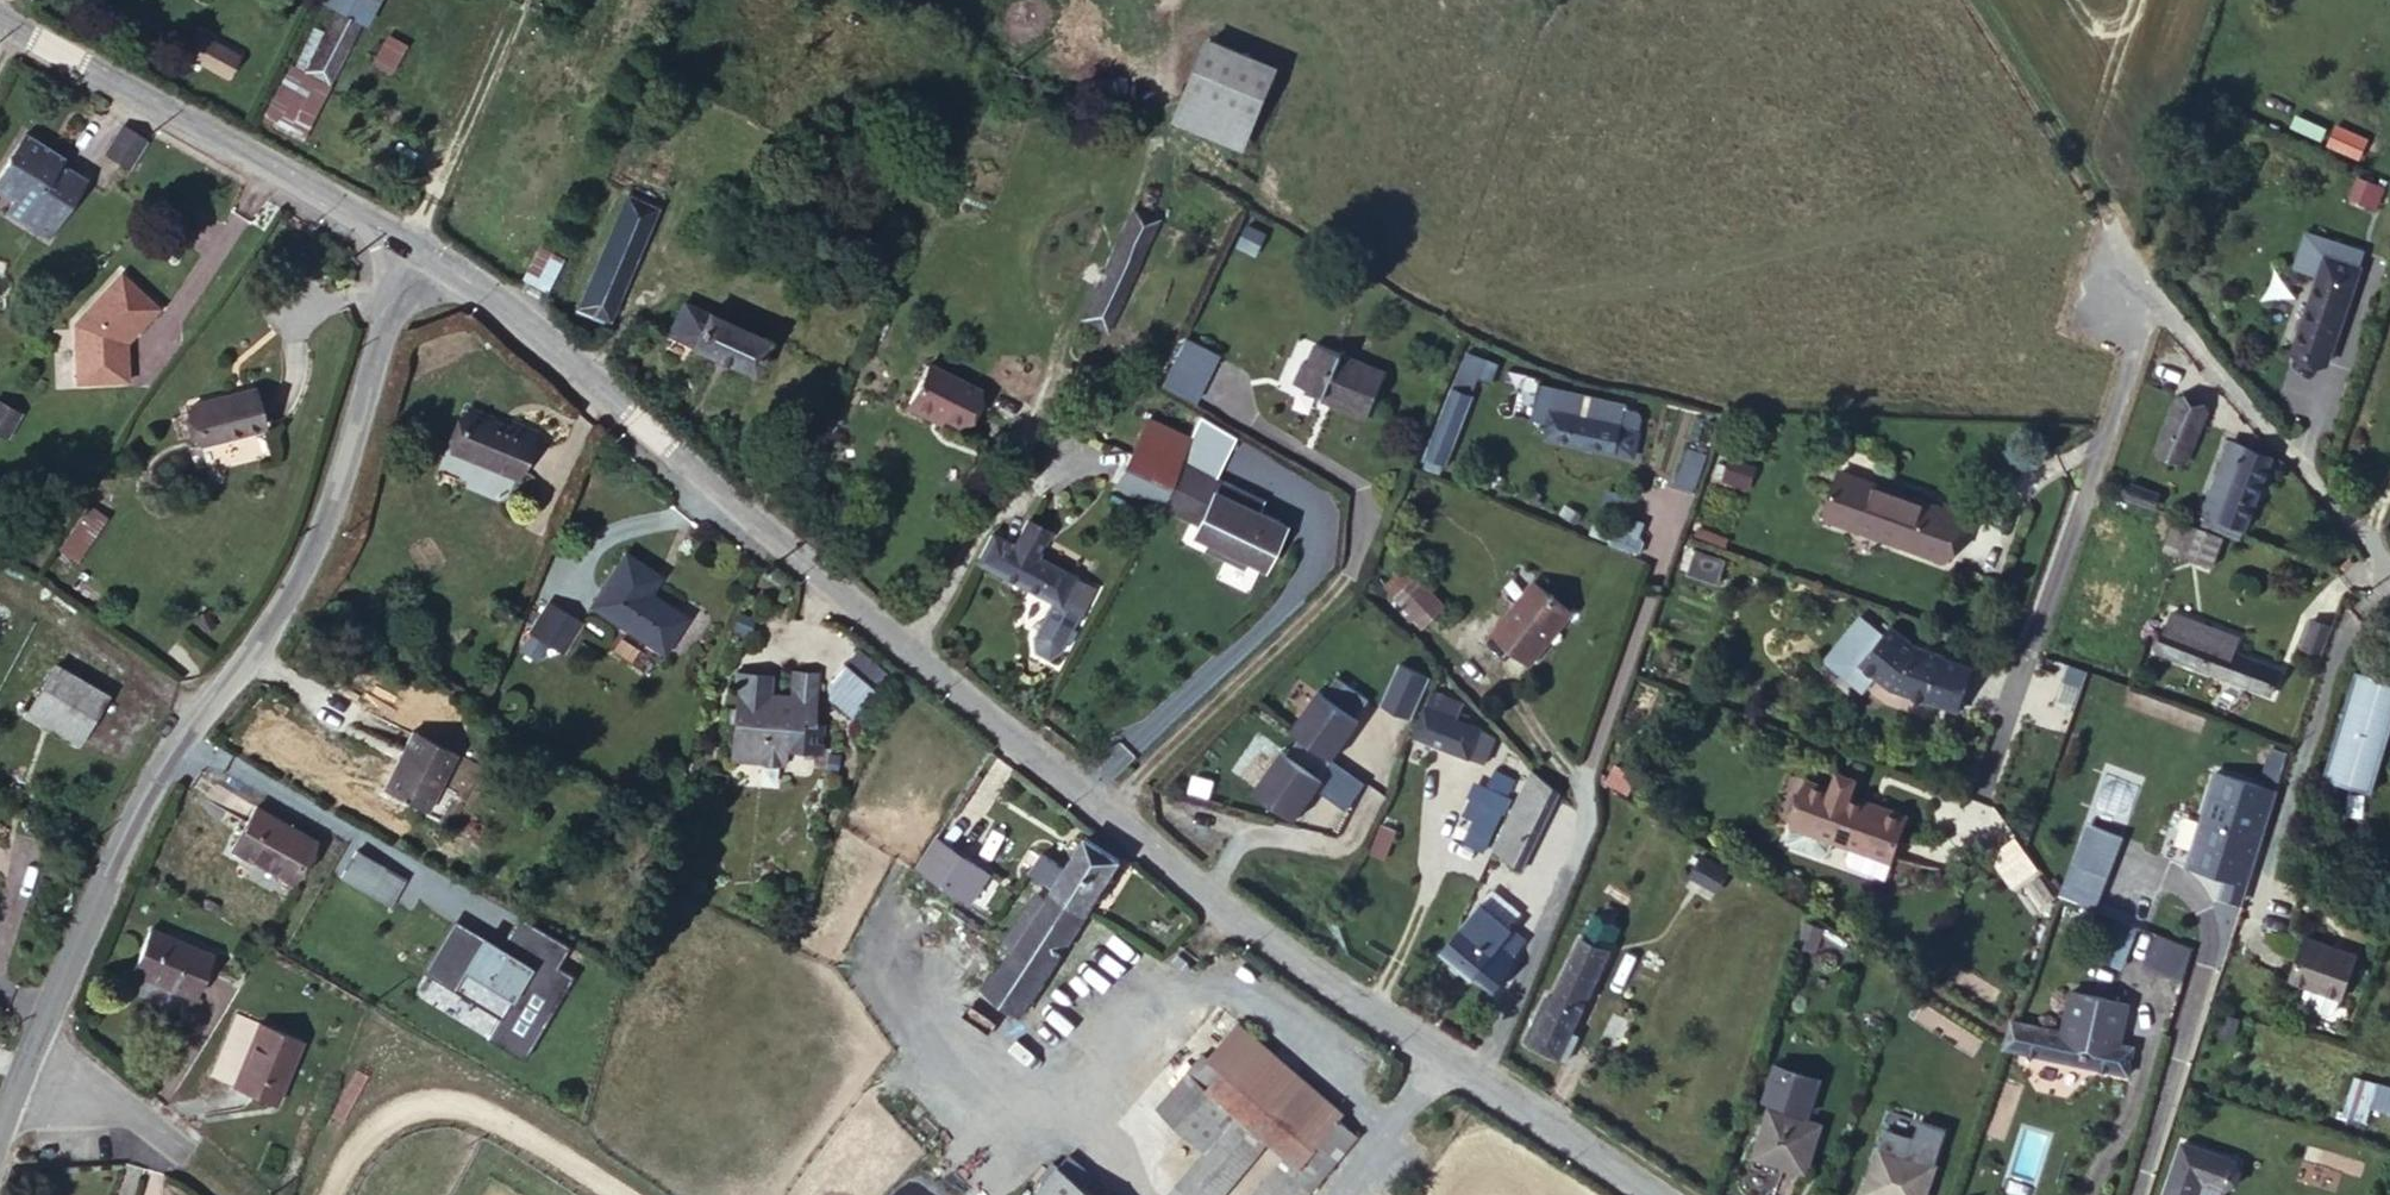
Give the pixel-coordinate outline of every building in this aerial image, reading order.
[(355,66),(383,9),(366,0),(356,0),(330,50),(355,66)] [(1209,32),(1185,92),(1247,122),(1272,60),(1209,32)] [(184,63),(230,79),(240,49),(194,34),(184,63)] [(368,71),(389,83),(409,47),(387,36),(368,71)] [(347,77),(355,66),(330,50),(324,62),(347,77)] [(332,108),(347,77),(324,62),(309,53),(292,87),(332,108)] [(1247,122),(1185,92),(1176,114),(1239,142),(1247,122)] [(93,149),(120,164),(133,140),(107,125),(93,149)] [(2361,158),(2366,139),(2336,130),(2331,149),(2361,158)] [(65,181),(35,166),(41,157),(1,138),(0,139),(0,225),(34,241),(65,181)] [(2358,178),(2349,202),(2377,212),(2386,189),(2358,178)] [(612,182),(566,284),(606,303),(651,204),(612,182)] [(1115,228),(1143,239),(1154,211),(1126,200),(1115,228)] [(1110,316),(1143,239),(1115,228),(1083,305),(1110,316)] [(535,244),(522,270),(542,287),(556,256),(535,244)] [(2356,273),(2323,261),(2297,339),(2330,350),(2356,273)] [(110,333),(143,300),(111,270),(63,318),(55,377),(105,373),(110,333)] [(759,340),(699,309),(684,343),(746,370),(759,340)] [(1385,358),(1315,331),(1307,352),(1300,351),(1294,369),(1333,385),(1332,392),(1366,405),(1385,358)] [(1220,348),(1191,334),(1169,377),(1197,393),(1220,348)] [(1462,376),(1489,383),(1497,360),(1472,351),(1462,376)] [(978,391),(929,361),(905,399),(934,416),(938,410),(958,421),(978,391)] [(241,407),(237,366),(177,373),(182,416),(241,407)] [(1478,418),(1489,383),(1462,376),(1452,410),(1478,418)] [(1643,433),(1652,408),(1574,382),(1565,406),(1643,433)] [(2150,419),(2158,394),(2152,392),(2143,416),(2150,419)] [(2184,403),(2158,394),(2150,419),(2176,426),(2184,403)] [(454,405),(442,445),(520,472),(536,423),(502,412),(500,420),(454,405)] [(2143,442),(2150,419),(2143,416),(2136,440),(2143,442)] [(2176,426),(2150,419),(2143,442),(2169,449),(2176,426)] [(1112,462),(1151,481),(1166,451),(1126,433),(1112,462)] [(2185,501),(2191,503),(2220,512),(2227,514),(2246,451),(2207,438),(2185,501)] [(1692,483),(1703,450),(1682,443),(1671,477),(1692,483)] [(1173,450),(1155,488),(1193,507),(1188,518),(1204,526),(1201,533),(1238,551),(1241,544),(1258,552),(1276,513),(1231,492),(1236,480),(1173,450)] [(1151,481),(1112,462),(1096,493),(1136,511),(1151,481)] [(1728,464),(1726,487),(1752,490),(1755,467),(1728,464)] [(1959,513),(1843,464),(1825,510),(1941,559),(1959,513)] [(2191,503),(2186,515),(2218,526),(2220,512),(2191,503)] [(1026,516),(1011,545),(1035,557),(1047,530),(1026,516)] [(2204,531),(2170,519),(2161,545),(2195,559),(2204,531)] [(1035,557),(1011,545),(981,531),(969,560),(1045,597),(1074,611),(1089,582),(1035,557)] [(658,641),(681,602),(654,584),(650,588),(639,583),(652,561),(620,541),(585,594),(658,641)] [(1692,555),(1688,579),(1721,585),(1725,560),(1692,555)] [(1395,603),(1425,632),(1448,609),(1418,580),(1395,603)] [(1596,670),(1619,608),(1572,591),(1552,654),(1596,670)] [(526,621),(556,639),(574,612),(544,592),(526,621)] [(1074,611),(1045,597),(1024,637),(1025,659),(1036,666),(1050,659),(1074,611)] [(2185,631),(2188,616),(2153,603),(2147,618),(2185,631)] [(1854,653),(1880,628),(1862,610),(1828,644),(1843,662),(1854,653)] [(2312,624),(2289,614),(2280,641),(2305,649),(2312,624)] [(1506,632),(1470,616),(1461,637),(1496,654),(1506,632)] [(2217,627),(2188,616),(2185,631),(2147,618),(2136,644),(2246,681),(2252,657),(2215,641),(2217,627)] [(1891,621),(1880,628),(1854,653),(1877,680),(1918,699),(1921,696),(1936,657),(1937,654),(1910,643),(1891,621)] [(116,666),(64,623),(54,638),(34,664),(30,669),(32,671),(16,695),(66,730),(116,666)] [(861,700),(886,670),(856,645),(831,676),(861,700)] [(1965,667),(1936,657),(1921,696),(1949,707),(1965,667)] [(1270,778),(1309,807),(1335,766),(1331,763),(1371,702),(1366,700),(1378,681),(1353,659),(1341,678),(1336,675),(1310,716),(1319,723),(1306,741),(1300,738),(1270,778)] [(727,660),(713,754),(769,762),(771,746),(809,750),(812,721),(804,720),(808,668),(779,665),(776,689),(757,686),(761,665),(727,660)] [(2360,783),(2385,690),(2380,689),(2385,673),(2344,663),(2314,770),(2360,783)] [(1478,680),(1443,666),(1423,713),(1483,736),(1495,702),(1475,694),(1478,680)] [(1504,743),(1514,712),(1495,702),(1483,736),(1504,743)] [(403,714),(373,773),(419,796),(447,736),(403,714)] [(1517,754),(1490,828),(1505,834),(1516,809),(1523,811),(1542,764),(1517,754)] [(2264,776),(2209,755),(2174,850),(2216,865),(2211,882),(2225,887),(2264,776)] [(1576,787),(1550,758),(1518,838),(1550,852),(1576,787)] [(1831,842),(1824,860),(1863,875),(1887,811),(1829,790),(1834,772),(1817,766),(1812,781),(1788,773),(1764,835),(1804,851),(1810,833),(1831,842)] [(1606,784),(1629,796),(1637,781),(1614,769),(1606,784)] [(291,812),(231,778),(210,818),(267,854),(291,812)] [(2107,817),(2079,806),(2057,869),(2085,881),(2107,817)] [(981,872),(933,832),(913,861),(962,899),(981,872)] [(339,860),(368,876),(380,853),(349,835),(339,860)] [(1069,907),(1075,910),(1109,857),(1080,837),(1060,867),(1051,882),(1047,889),(1069,907)] [(368,876),(383,883),(395,861),(380,853),(368,876)] [(1051,882),(1060,867),(1036,855),(1027,869),(1051,882)] [(1702,855),(1689,880),(1718,896),(1732,871),(1702,855)] [(1021,1003),(1075,910),(1069,907),(1047,889),(1043,894),(1034,889),(997,945),(1002,950),(990,971),(983,966),(965,992),(1004,1018),(1014,998),(1021,1003)] [(1501,914),(1540,944),(1553,927),(1539,917),(1514,897),(1507,890),(1495,909),(1492,905),(1486,915),(1496,922),(1501,914)] [(1609,919),(1638,930),(1647,908),(1617,896),(1609,919)] [(1486,915),(1472,939),(1531,984),(1540,961),(1540,944),(1501,914),(1496,922),(1486,915)] [(205,943),(141,917),(126,957),(191,983),(205,943)] [(1598,1040),(1638,930),(1609,919),(1567,1026),(1598,1040)] [(2116,920),(2110,932),(2134,943),(2140,931),(2116,920)] [(2168,979),(2179,944),(2143,930),(2131,968),(2168,979)] [(2316,984),(2328,947),(2296,934),(2282,969),(2300,978),(2316,984)] [(2342,953),(2328,947),(2316,984),(2327,988),(2342,953)] [(2300,978),(2295,988),(2312,995),(2316,984),(2300,978)] [(2312,995),(2295,988),(2290,997),(2319,1009),(2327,988),(2316,984),(2312,995)] [(2059,1013),(2113,1035),(2121,1011),(2065,993),(2059,1013)] [(296,1027),(255,1010),(232,1079),(273,1095),(296,1027)] [(2053,1032),(2107,1051),(2113,1035),(2059,1013),(2053,1032)] [(1995,1014),(1986,1041),(2113,1085),(2123,1057),(2107,1051),(2053,1032),(1995,1014)] [(1246,1023),(1215,1059),(1310,1143),(1332,1119),(1339,1107),(1246,1023)] [(1215,1059),(1209,1053),(1166,1102),(1212,1144),(1178,1181),(1192,1194),(1213,1194),(1264,1138),(1282,1155),(1247,1194),(1295,1194),(1347,1133),(1332,1119),(1310,1143),(1215,1059)] [(2366,1085),(2362,1109),(2389,1120),(2389,1095),(2366,1085)] [(1787,1167),(1803,1123),(1756,1104),(1741,1152),(1787,1167)] [(2149,1173),(2175,1180),(2202,1189),(2210,1161),(2158,1144),(2149,1173)] [(1915,1168),(1860,1146),(1844,1194),(1846,1194),(1907,1194),(1915,1168)] [(2358,1177),(2362,1163),(2309,1146),(2304,1159),(2358,1177)] [(1037,1194),(1103,1194),(1066,1163),(1037,1194)] [(2175,1180),(2149,1173),(2143,1194),(2170,1194),(2175,1180)]
